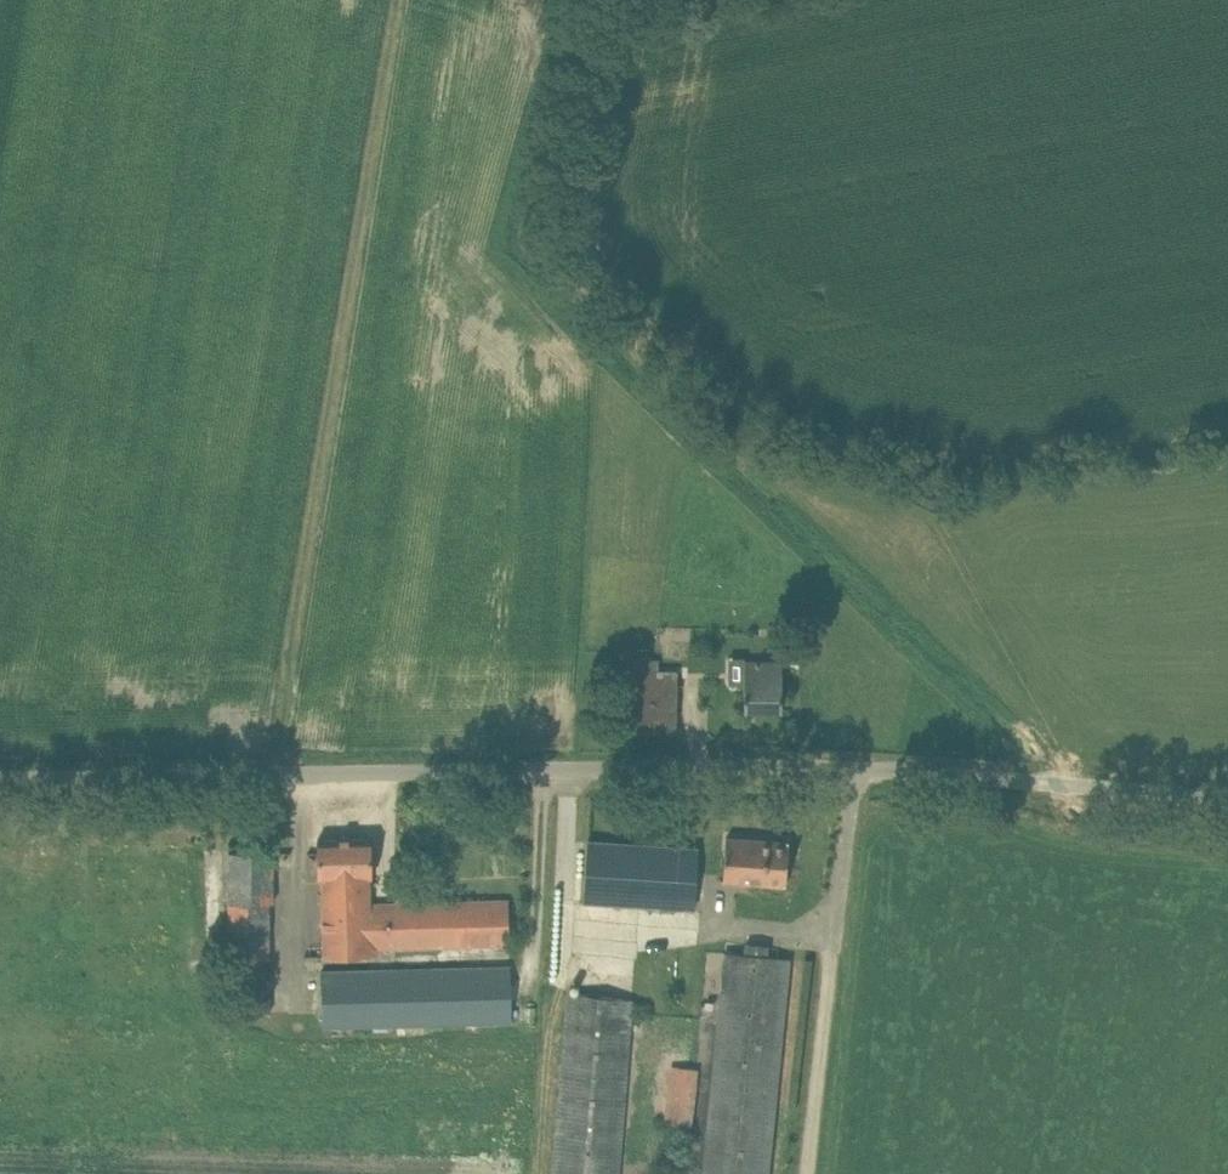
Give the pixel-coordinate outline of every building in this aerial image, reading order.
[(677,731),(677,706),(679,668),(659,668),(660,659),(628,658),(625,729),(677,731)] [(782,709),(782,697),(782,680),(782,660),(745,661),(745,680),(745,709),(782,709)] [(318,838),(318,850),(319,878),(324,878),(327,956),(381,954),(381,946),(510,942),(508,898),(369,902),(368,876),(372,876),(371,836),(318,838)] [(727,836),(723,880),(786,884),(789,840),(727,836)] [(589,842),(587,866),(585,900),(694,907),(698,849),(589,842)] [(229,852),(229,957),(269,957),(269,903),(273,903),(273,851),(229,852)] [(790,958),(769,956),(770,945),(745,942),(744,953),(725,951),(703,1173),(769,1173),(790,958)] [(511,964),(321,969),(323,1027),(512,1022),(511,964)] [(633,999),(567,994),(553,1173),(619,1173),(633,999)] [(699,1069),(671,1065),(664,1122),(692,1125),(699,1069)]
